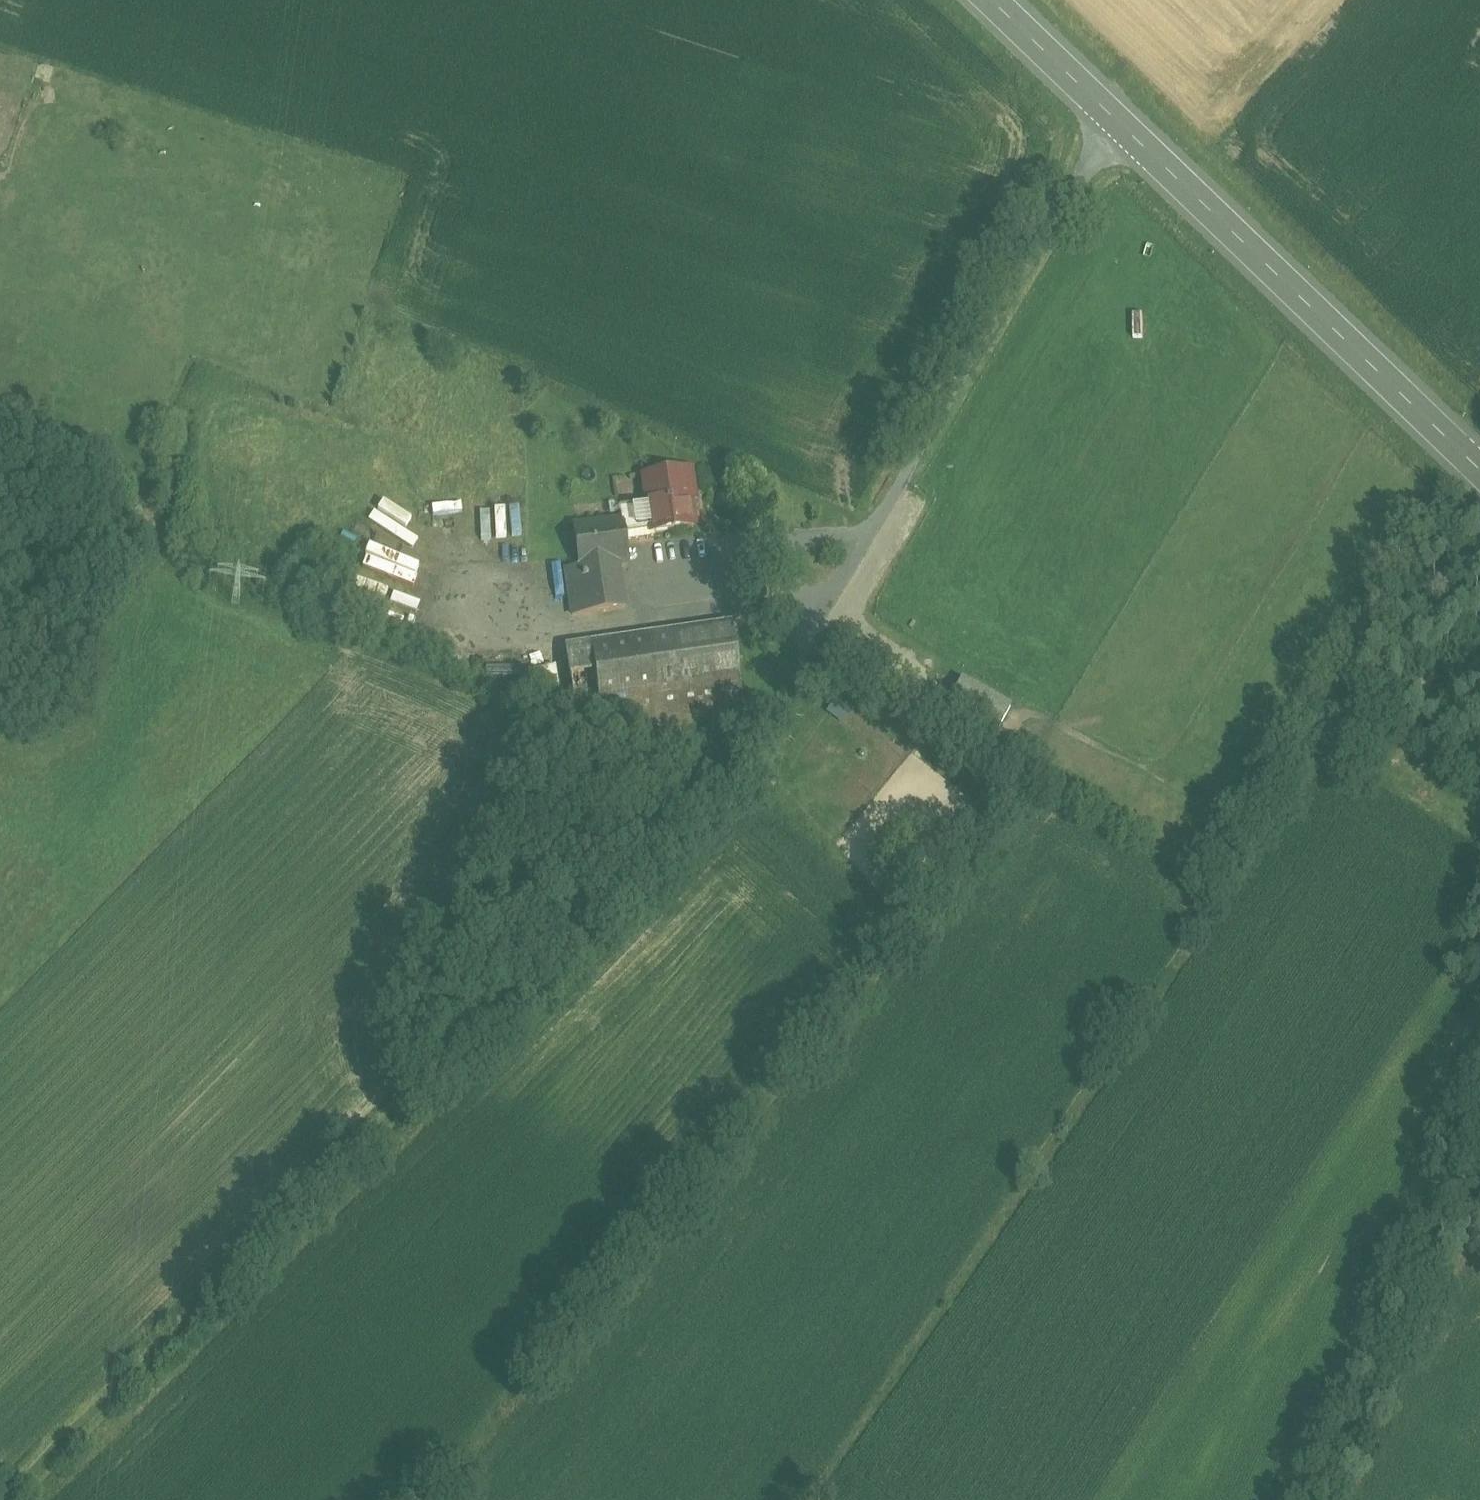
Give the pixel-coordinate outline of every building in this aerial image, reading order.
[(692,470),(645,477),(649,504),(653,530),(653,533),(694,528),(690,501),(697,500),(692,470)] [(622,520),(624,535),(653,530),(649,504),(620,509),(622,520)] [(507,507),(507,536),(520,536),(520,507),(507,507)] [(505,510),(492,510),(492,539),(505,539),(505,510)] [(624,535),(622,520),(574,527),(581,568),(567,570),(574,615),(623,608),(617,567),(628,565),(624,535)] [(567,650),(576,715),(603,729),(622,726),(624,741),(717,728),(714,710),(741,706),(729,627),(567,650)] [(985,690),(960,679),(947,709),(998,737),(1018,701),(991,686),(985,690)]
